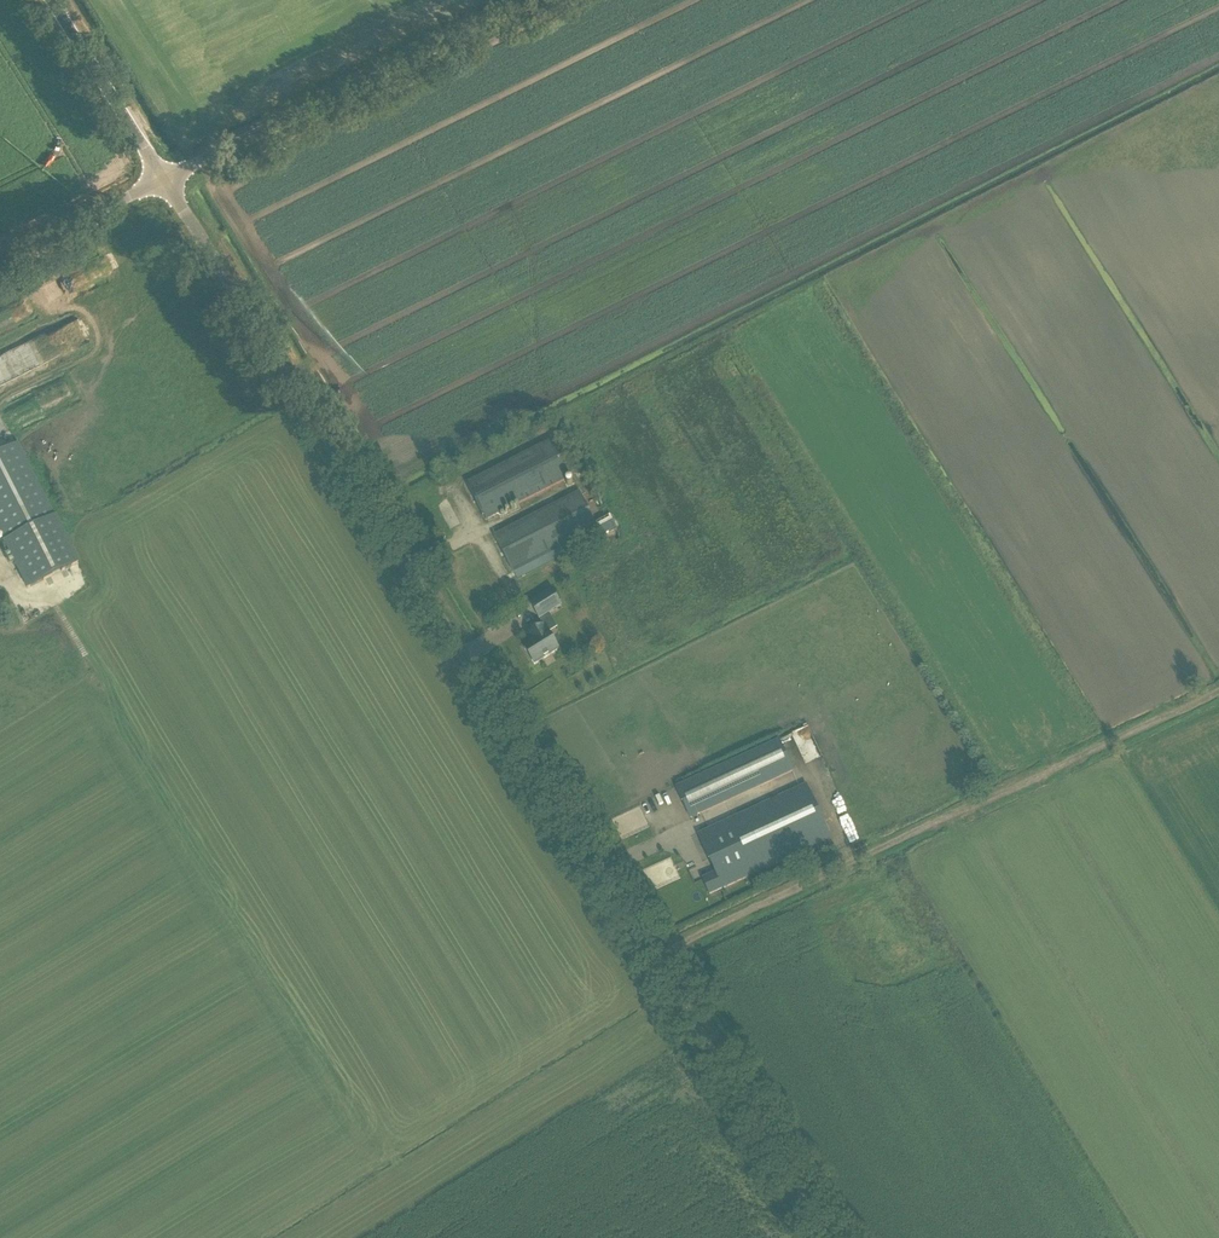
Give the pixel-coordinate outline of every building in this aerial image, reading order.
[(16,301),(22,315),(33,310),(27,296),(16,301)] [(78,343),(89,339),(81,316),(70,320),(78,343)] [(466,483),(486,520),(496,515),(497,515),(572,478),(552,440),(477,478),(477,477),(466,483)] [(0,452),(0,531),(5,541),(4,542),(28,588),(78,563),(54,516),(53,517),(17,444),(0,452)] [(504,530),(494,535),(513,573),(514,572),(518,579),(603,536),(617,529),(611,516),(596,524),(580,493),(568,499),(504,530)] [(530,604),(539,619),(549,613),(561,605),(552,590),(530,604)] [(535,642),(524,648),(534,665),(559,650),(549,633),(544,625),(543,625),(530,634),(535,642)] [(680,785),(676,787),(690,817),(690,818),(701,813),(763,785),(770,782),(773,780),(793,771),(779,740),(687,782),(680,785)] [(709,829),(698,834),(716,873),(702,879),(710,895),(734,884),(831,839),(806,784),(780,796),(777,798),(771,801),(709,829)] [(848,844),(856,842),(849,816),(840,819),(848,844)]
